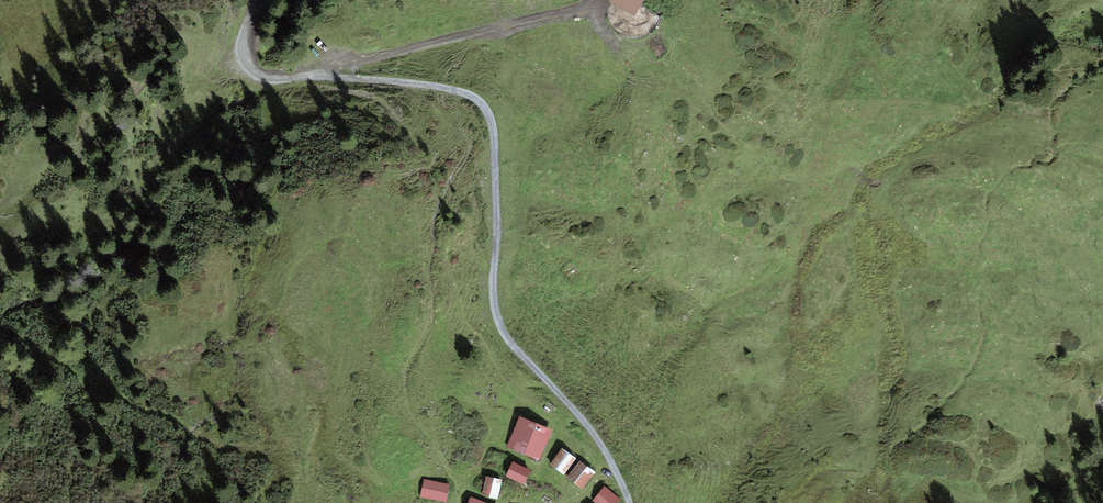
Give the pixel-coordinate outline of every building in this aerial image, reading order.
[(612,4),(637,18),(648,0),(614,0),(612,4)] [(552,432),(520,418),(507,447),(538,462),(552,432)] [(577,463),(563,452),(551,468),(565,478),(577,463)] [(533,474),(513,464),(506,480),(526,489),(533,474)] [(596,475),(580,464),(568,480),(584,492),(596,475)] [(503,483),(486,479),(483,496),(500,500),(503,483)] [(425,482),(421,499),(438,502),(449,502),(452,488),(425,482)] [(608,491),(596,502),(597,502),(620,502),(608,491)]
